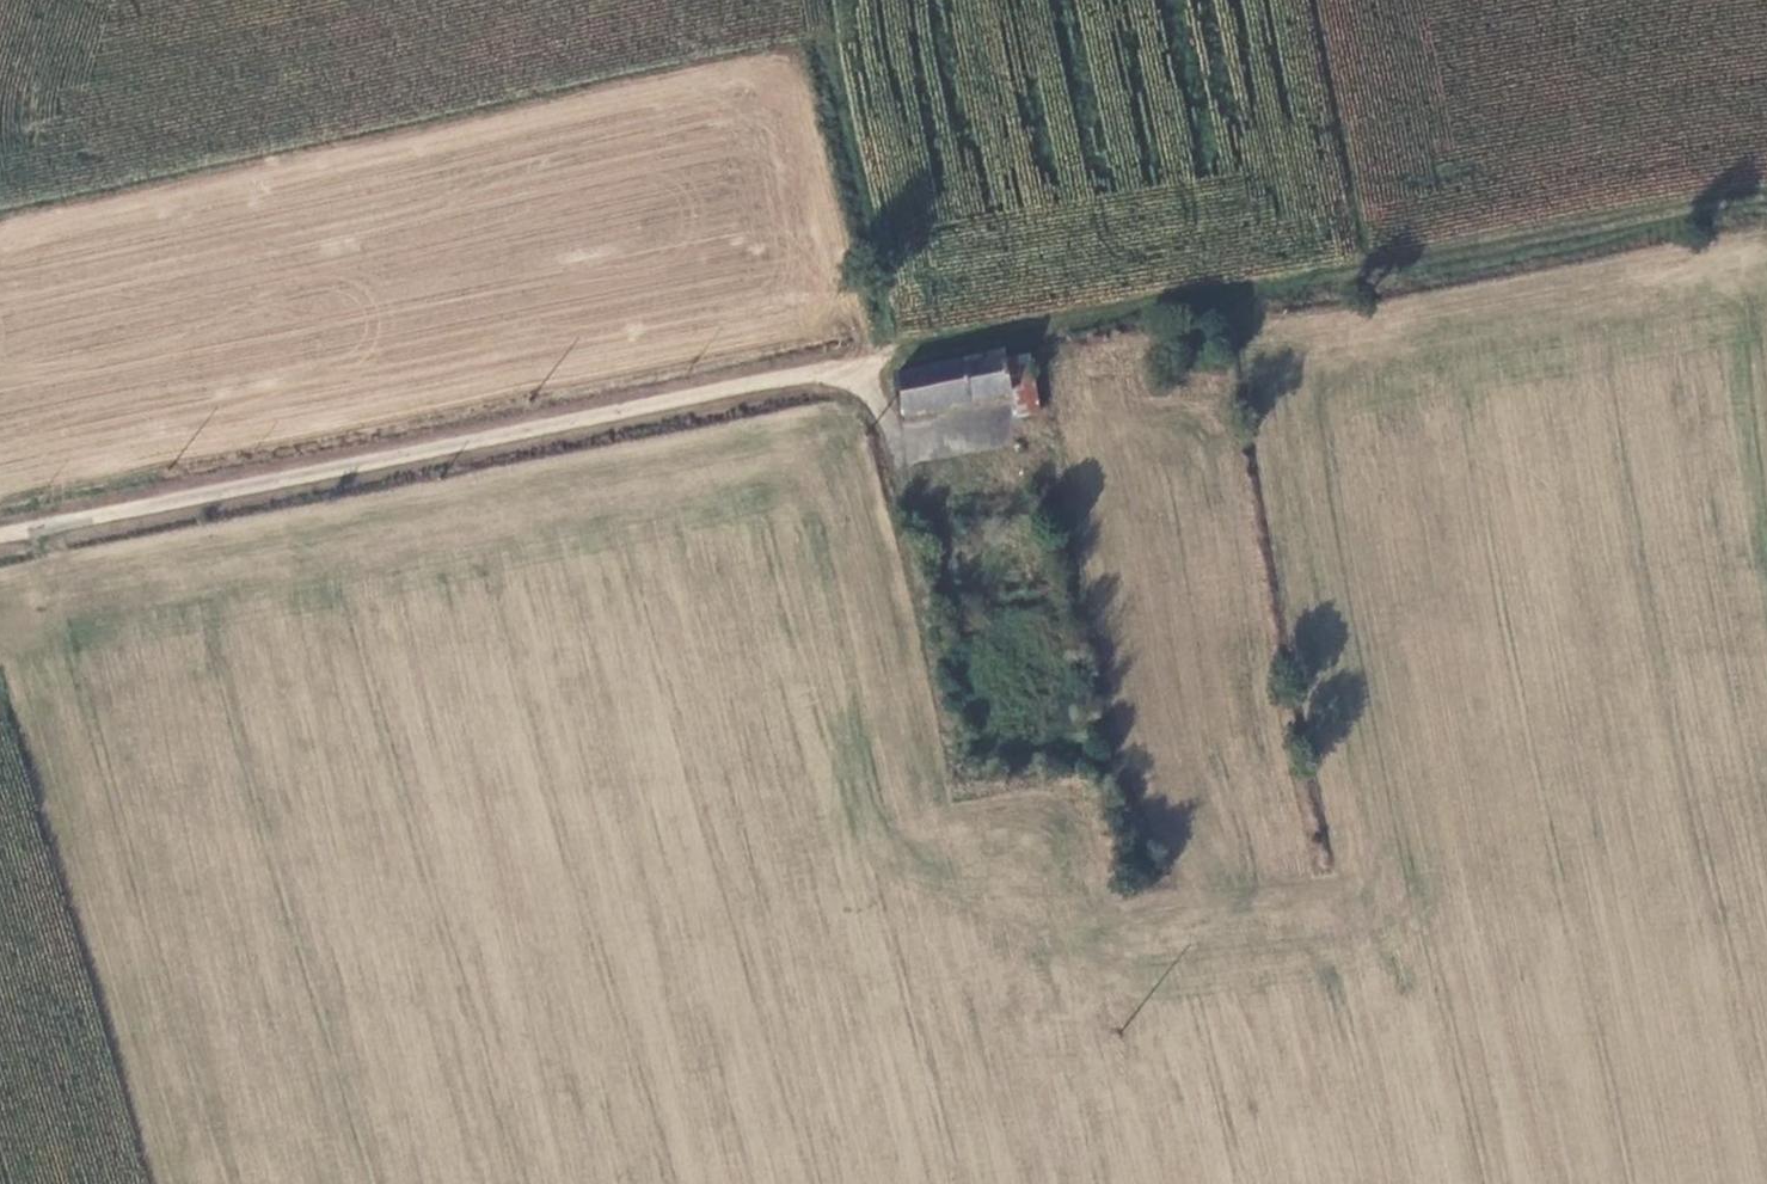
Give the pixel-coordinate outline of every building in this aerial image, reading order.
[(898,362),(905,409),(1017,395),(1011,348),(921,359),(898,362)] [(951,555),(932,557),(934,573),(952,572),(951,555)]
